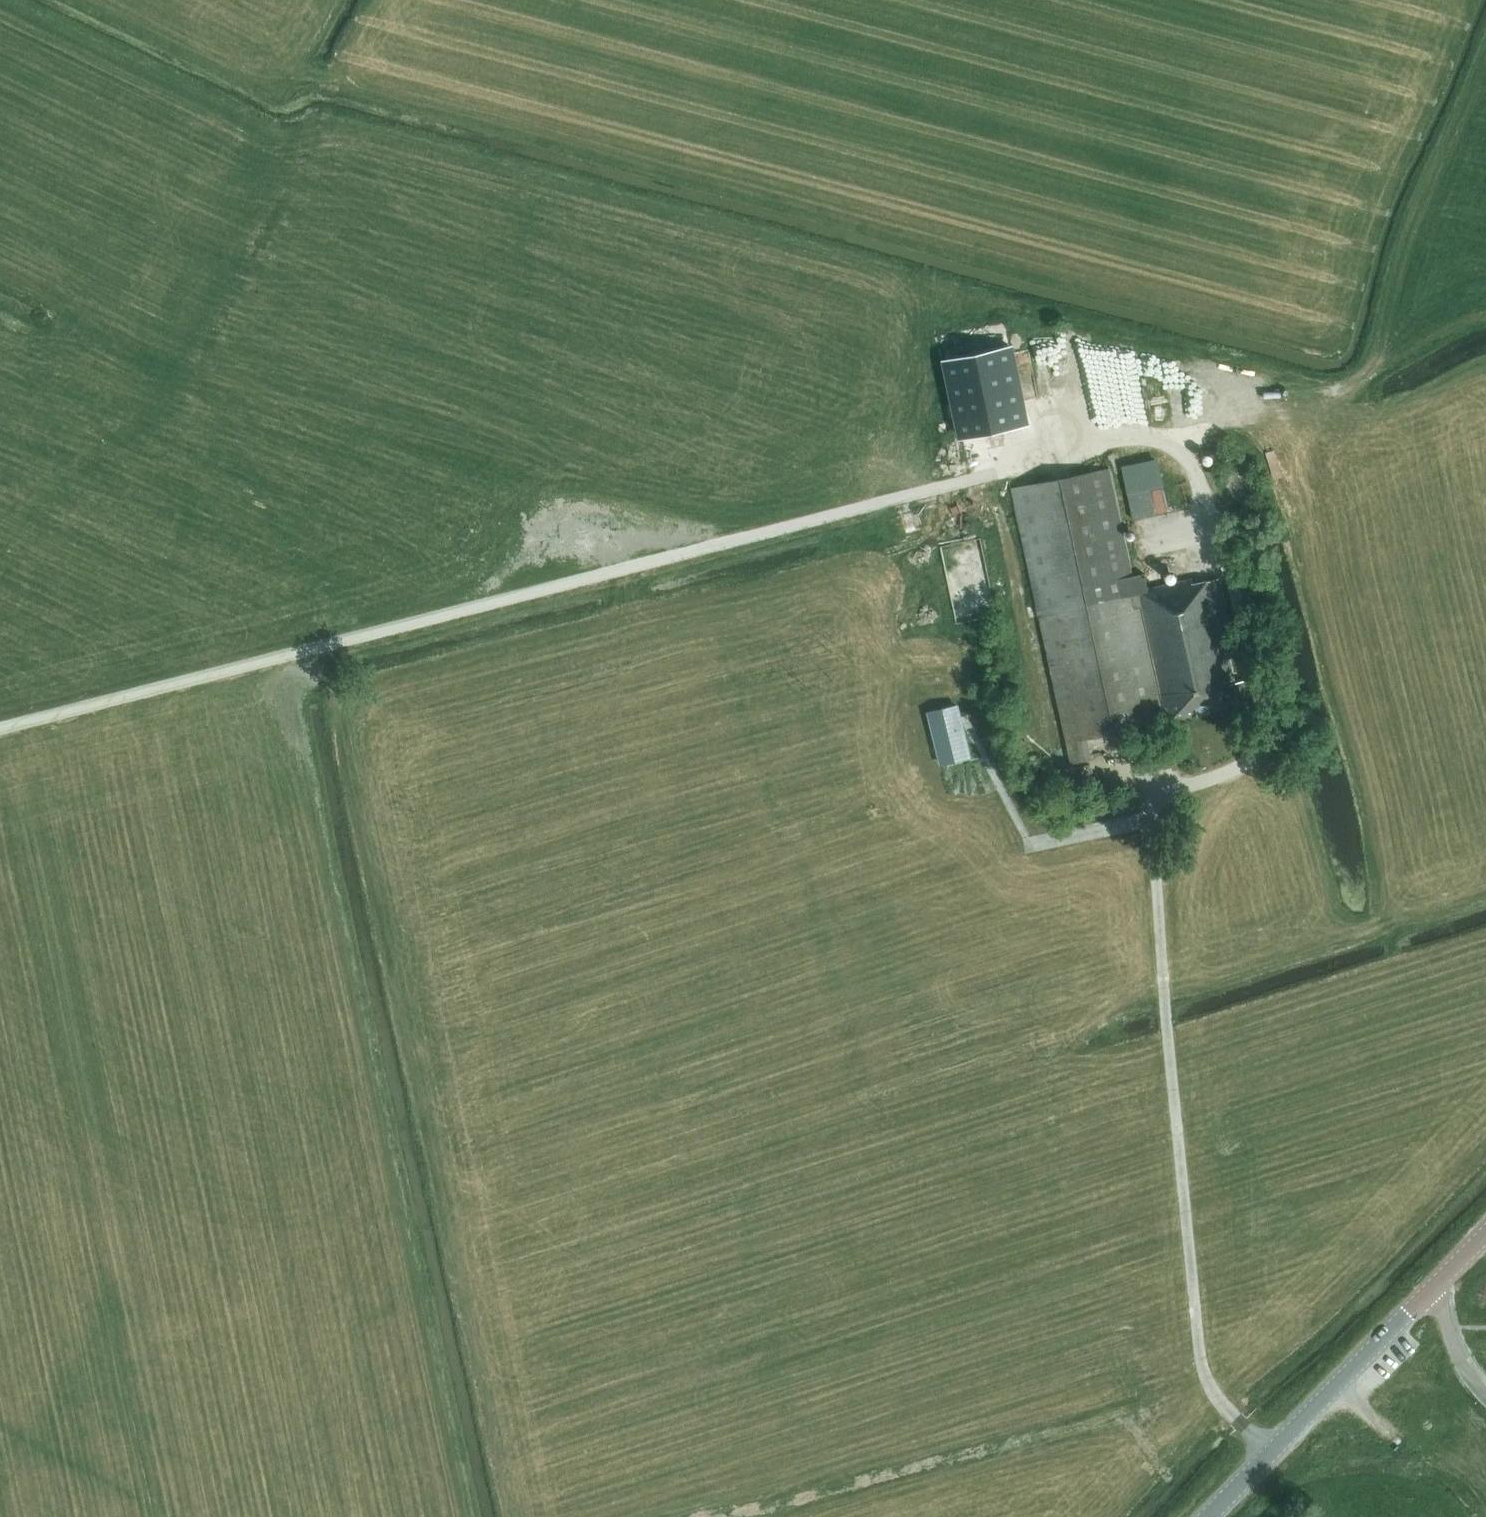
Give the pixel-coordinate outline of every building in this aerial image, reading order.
[(1026,423),(1010,345),(947,358),(964,436),(1026,423)] [(1145,573),(1133,576),(1109,467),(1013,488),(1068,741),(1073,763),(1083,760),(1078,738),(1165,719),(1140,606),(1144,605),(1162,691),(1164,690),(1165,696),(1163,696),(1168,717),(1172,716),(1172,717),(1237,703),(1237,702),(1250,699),(1245,678),(1236,681),(1226,637),(1234,636),(1221,576),(1194,582),(1193,577),(1148,587),(1145,573)] [(1151,489),(1129,494),(1134,520),(1157,515),(1157,513),(1167,511),(1163,489),(1152,491),(1151,489)] [(980,608),(998,606),(995,588),(978,591),(980,608)] [(964,691),(932,698),(944,751),(976,744),(964,691)]
